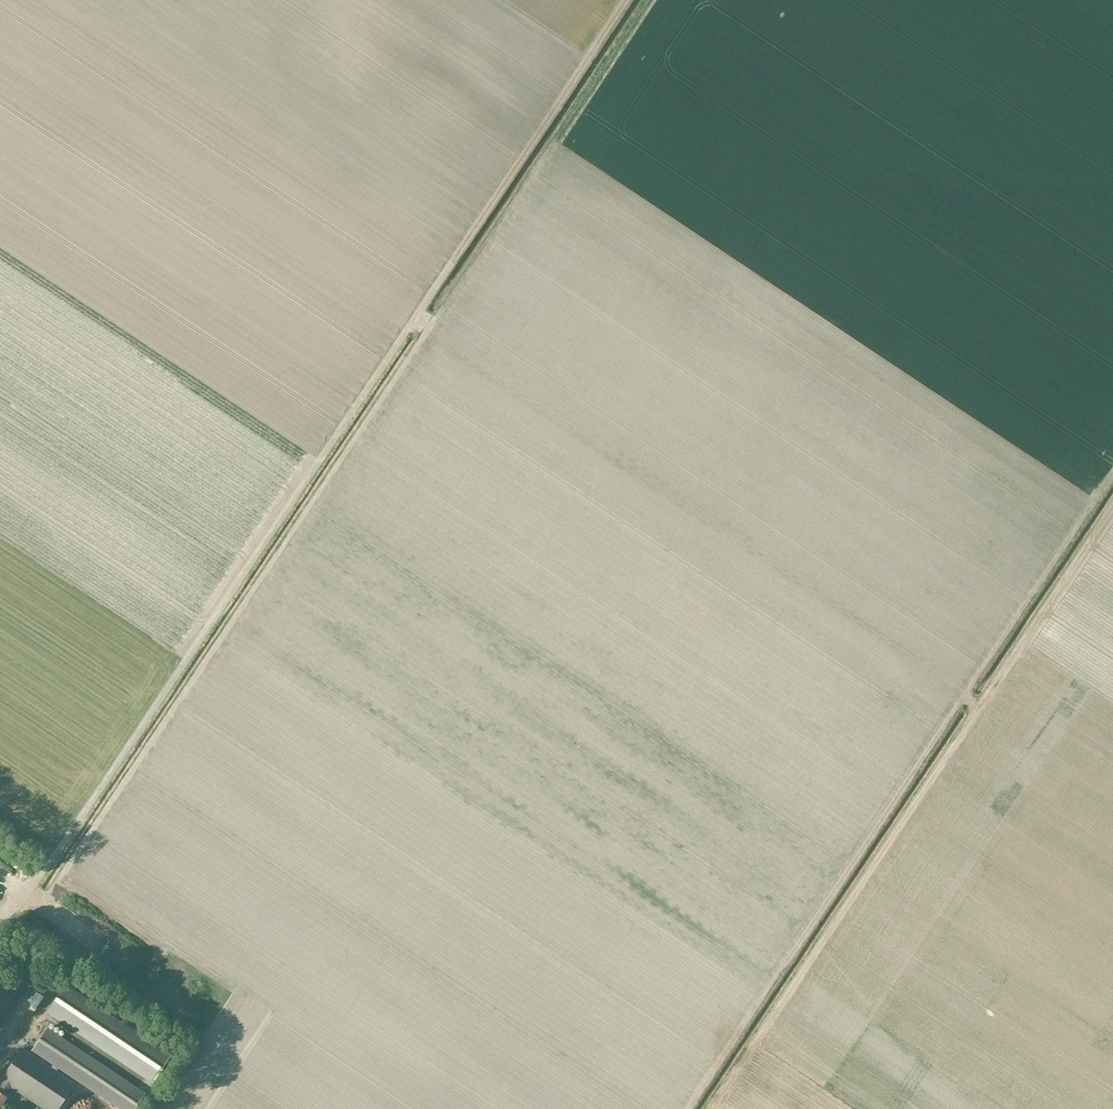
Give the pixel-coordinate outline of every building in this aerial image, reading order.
[(13,971),(14,980),(23,978),(22,969),(13,971)] [(50,983),(35,976),(29,988),(44,995),(50,983)] [(63,987),(45,1014),(151,1084),(169,1058),(63,987)] [(9,1003),(0,999),(0,1022),(9,1003)] [(91,1058),(46,1028),(31,1051),(53,1065),(51,1068),(22,1048),(0,1081),(3,1082),(0,1086),(0,1108),(6,1098),(5,1097),(11,1088),(43,1108),(57,1108),(74,1084),(56,1071),(58,1069),(118,1108),(134,1108),(145,1094),(91,1058)]
